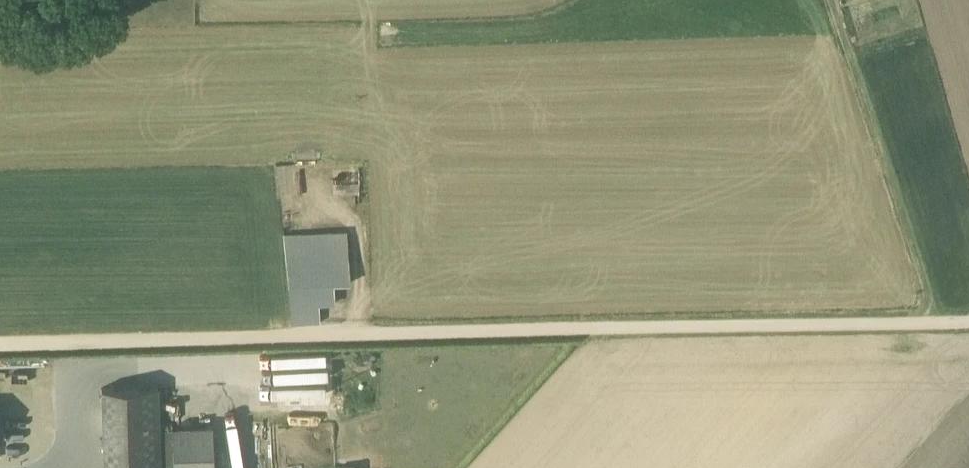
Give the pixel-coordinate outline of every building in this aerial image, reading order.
[(346,228),(283,232),(292,325),(321,322),(319,305),(335,304),(333,284),(350,282),(346,228)] [(173,428),(172,430),(160,430),(159,385),(102,387),(105,467),(213,467),(212,427),(173,428)]
